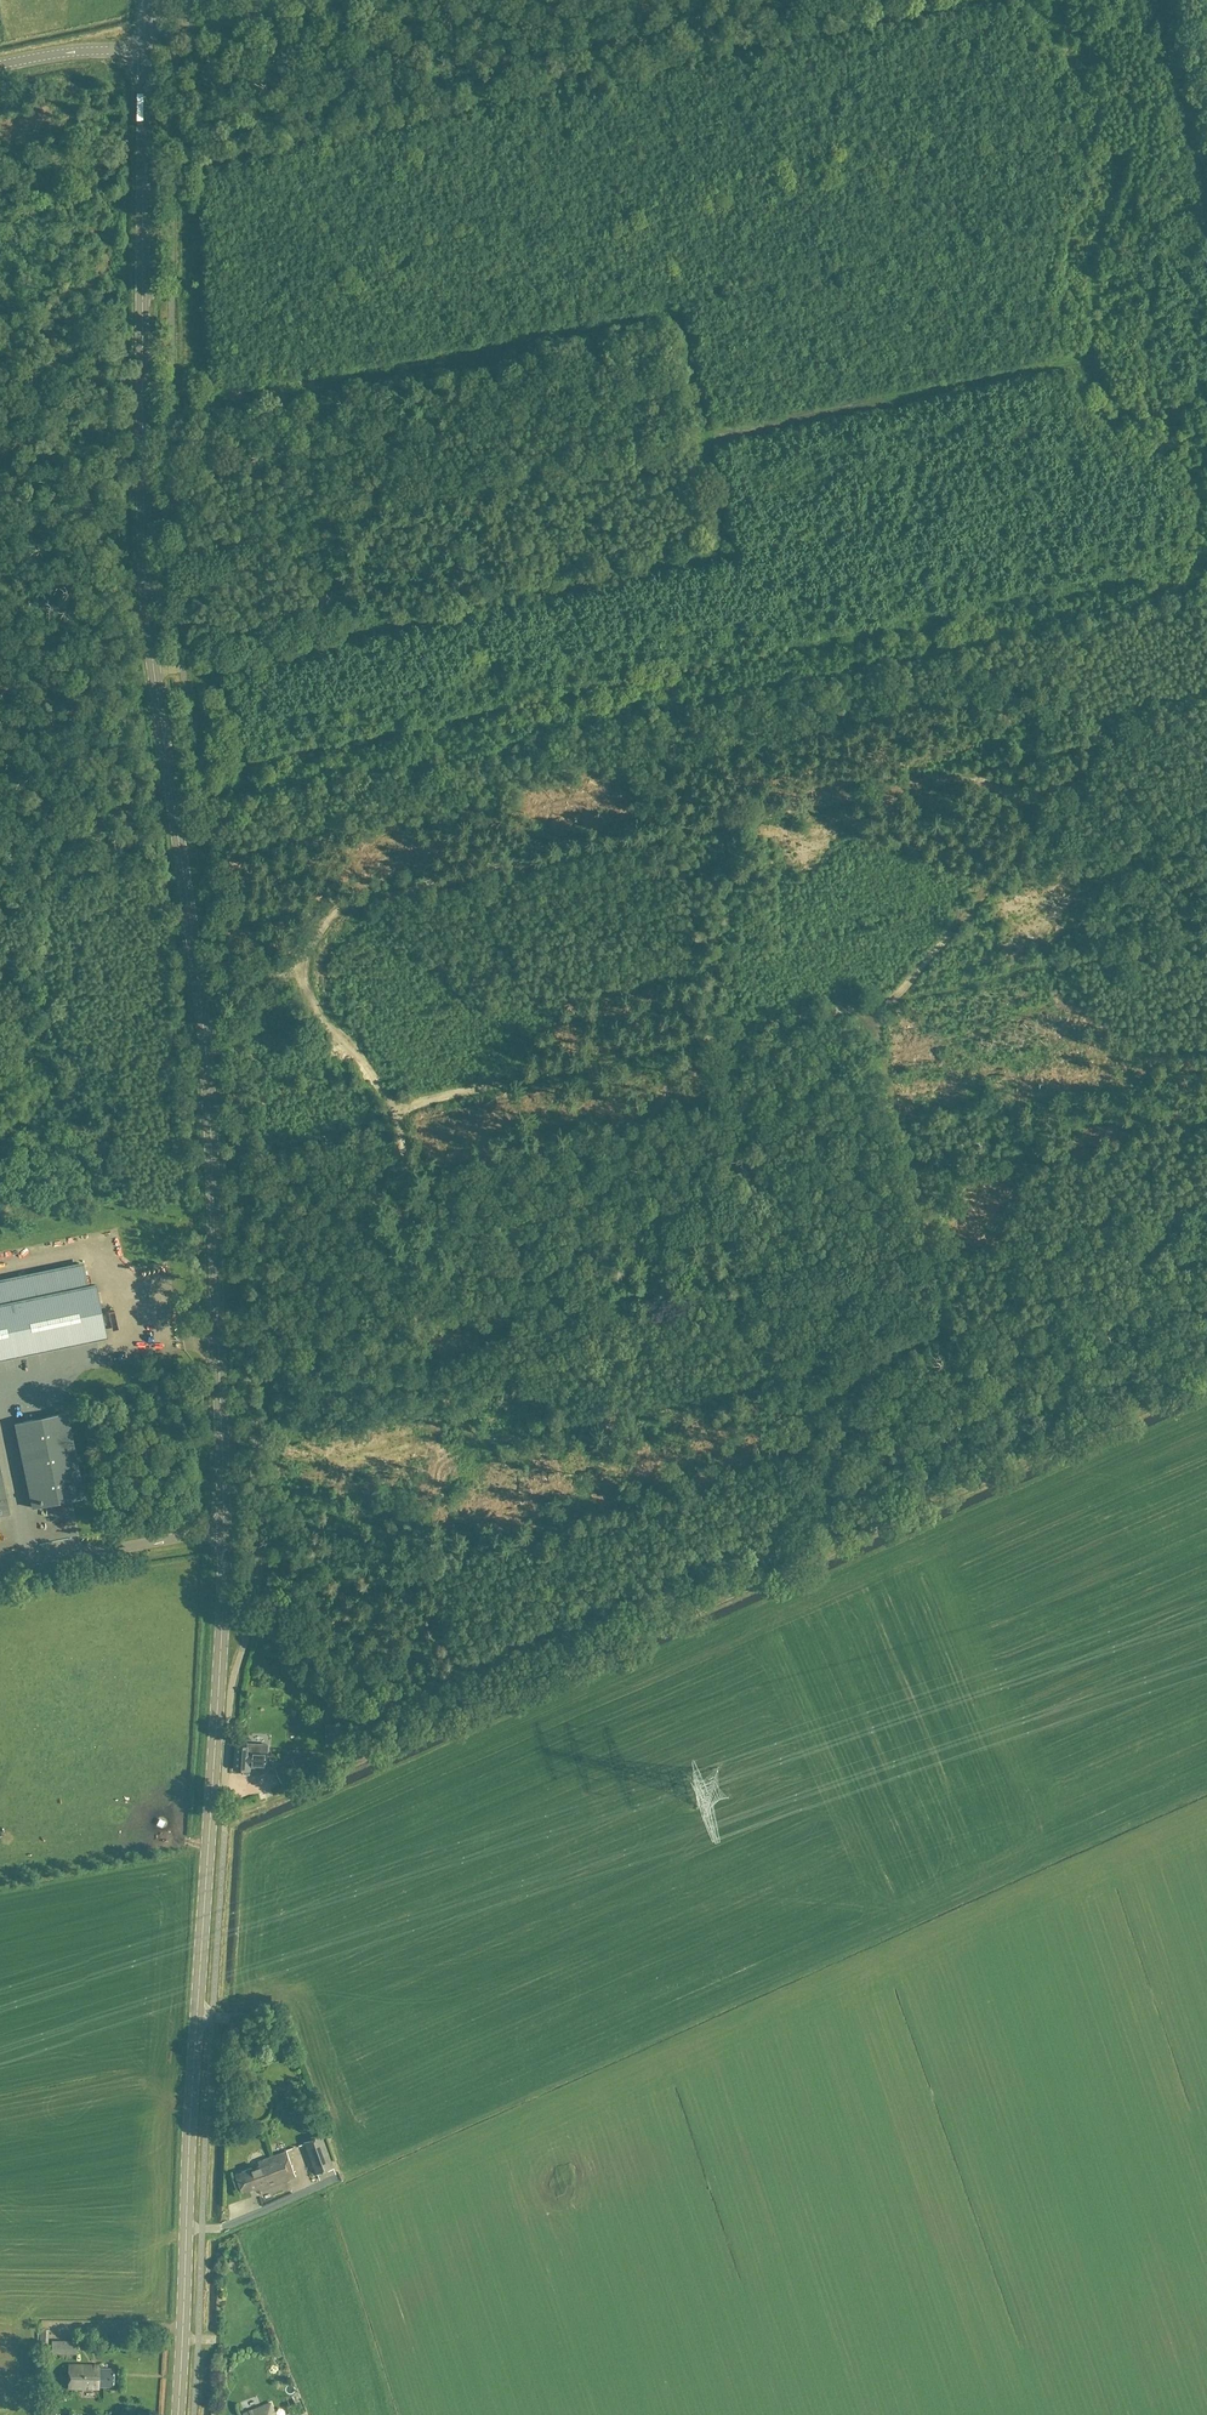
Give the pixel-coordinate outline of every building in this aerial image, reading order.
[(82,154),(93,154),(93,144),(82,144),(82,154)] [(18,1273),(26,1273),(25,1259),(17,1260),(18,1273)] [(105,1336),(94,1285),(28,1299),(26,1290),(0,1295),(0,1358),(105,1336)] [(145,1312),(139,1314),(143,1335),(150,1334),(145,1312)] [(84,1497),(66,1413),(15,1424),(33,1508),(84,1497)] [(0,1470),(0,1515),(9,1513),(0,1470)] [(343,1726),(328,1726),(329,1745),(343,1745),(343,1726)] [(235,1746),(233,1769),(243,1770),(242,1774),(249,1775),(250,1767),(266,1768),(267,1752),(248,1751),(248,1747),(235,1746)] [(285,1761),(287,1763),(275,1769),(282,1783),(300,1775),(292,1758),(285,1761)] [(304,2142),(316,2175),(334,2168),(322,2135),(304,2142)] [(243,2192),(258,2187),(260,2190),(295,2177),(286,2151),(257,2161),(259,2165),(236,2174),(243,2192)] [(51,2354),(77,2355),(77,2341),(51,2340),(51,2354)] [(65,2388),(70,2388),(98,2388),(98,2386),(112,2386),(112,2368),(98,2368),(98,2365),(65,2365),(65,2388)] [(40,2402),(40,2414),(58,2414),(48,2414),(49,2402),(40,2402)] [(273,2410),(270,2403),(262,2407),(243,2414),(275,2414),(273,2410)]
